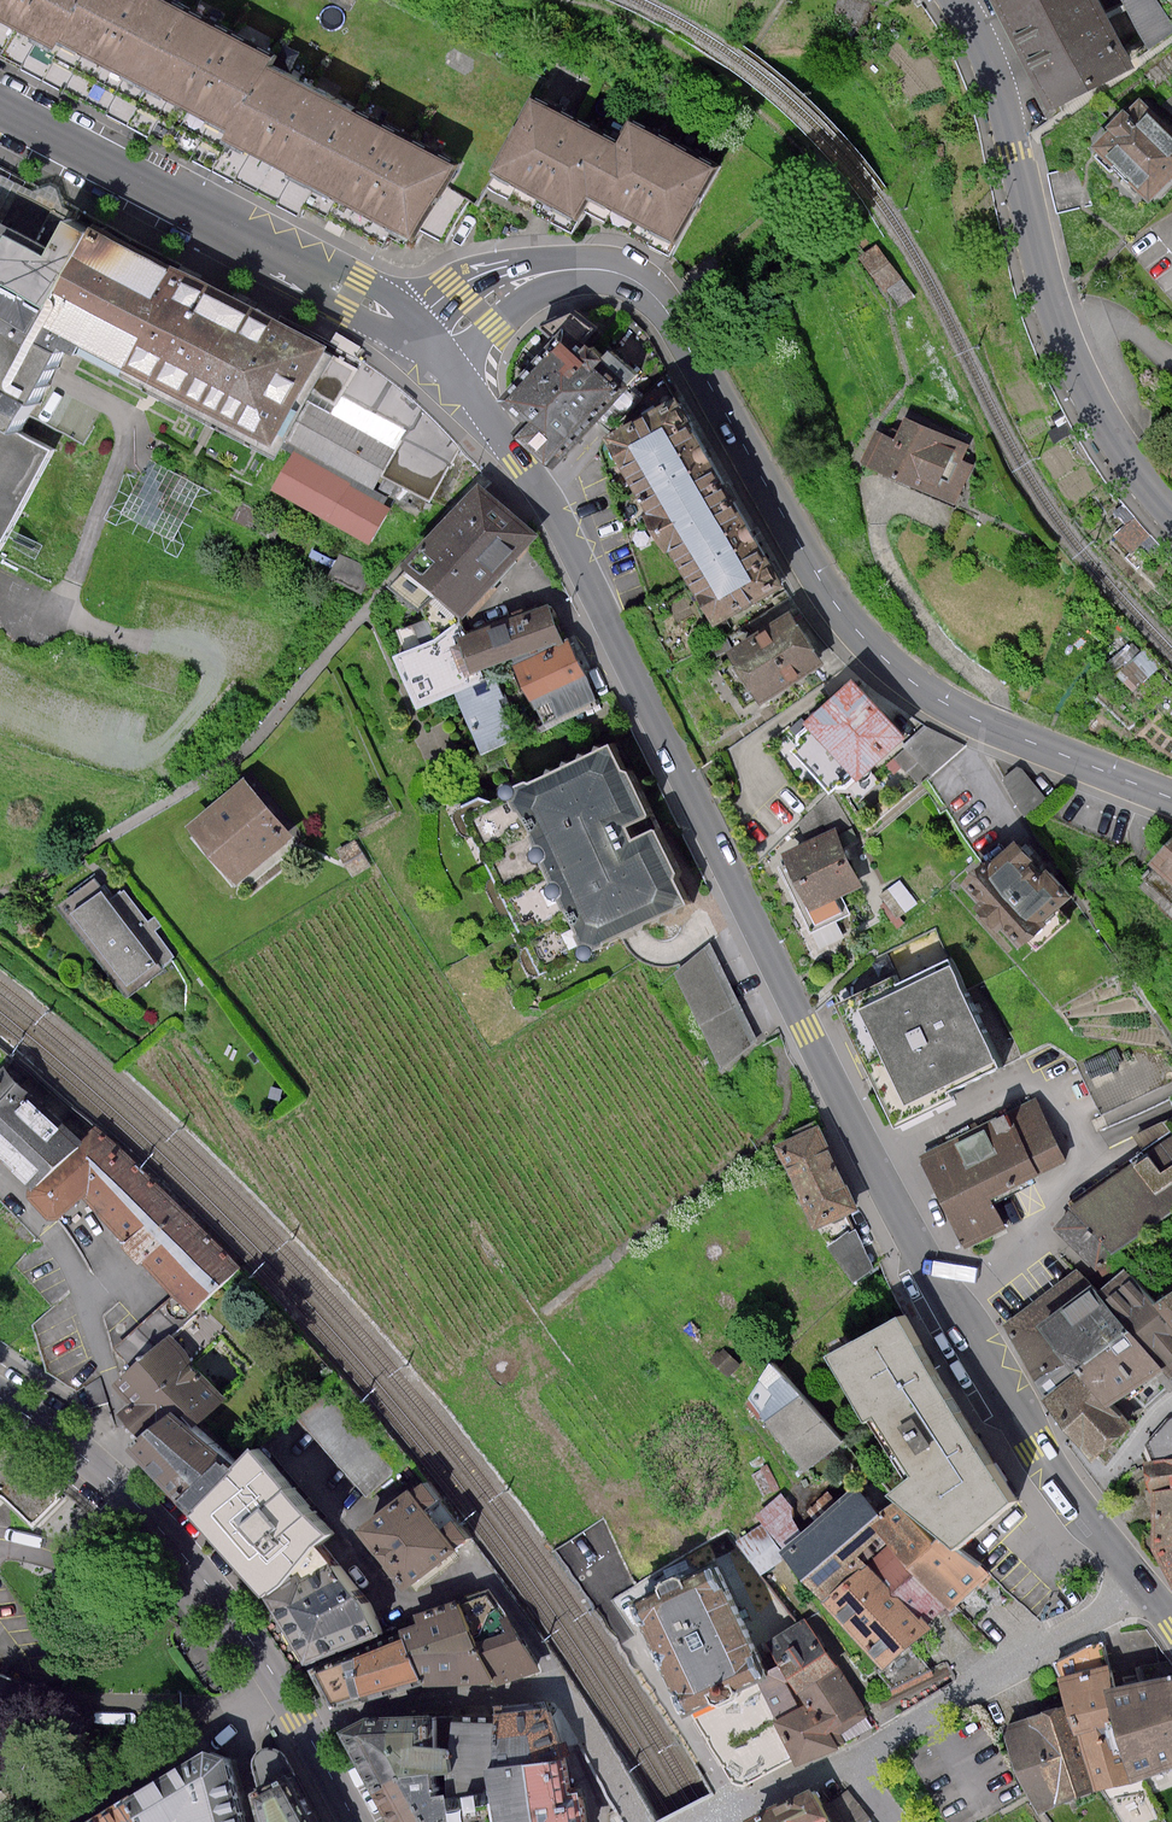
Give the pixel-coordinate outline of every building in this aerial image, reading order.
[(55,53),(61,43),(83,0),(0,0),(0,23),(55,53)] [(61,43),(231,138),(268,71),(274,61),(163,0),(83,0),(61,43)] [(1050,108),(1129,68),(1094,0),(994,0),(1050,108)] [(1154,45),(1171,34),(1171,15),(1163,0),(1125,0),(1154,45)] [(231,138),(227,144),(415,240),(455,169),(268,71),(231,138)] [(1090,153),(1154,211),(1171,191),(1171,130),(1138,100),(1090,153)] [(530,102),(493,174),(578,218),(588,198),(676,243),(715,167),(622,120),(611,143),(530,102)] [(350,356),(0,172),(0,337),(8,342),(0,357),(0,419),(23,431),(57,366),(283,483),(350,356)] [(536,414),(524,428),(563,460),(631,377),(564,322),(507,391),(536,414)] [(358,359),(363,349),(340,336),(334,345),(358,359)] [(676,398),(603,440),(712,629),(785,588),(676,398)] [(876,429),(861,464),(955,505),(973,465),(962,461),(969,444),(904,415),(894,437),(876,429)] [(58,451),(23,431),(0,419),(0,556),(58,451)] [(484,489),(412,571),(469,621),(541,539),(484,489)] [(552,605),(460,634),(473,675),(565,647),(552,605)] [(791,611),(727,650),(760,703),(824,663),(791,611)] [(417,697),(460,688),(450,638),(407,647),(417,697)] [(571,645),(520,668),(545,722),(596,698),(571,645)] [(850,684),(799,733),(852,787),(902,737),(850,684)] [(606,746),(520,787),(518,802),(599,957),(693,908),(653,830),(634,840),(627,826),(649,815),(627,772),(618,770),(606,746)] [(246,780),(188,829),(238,888),(296,839),(246,780)] [(835,818),(773,845),(811,932),(848,916),(841,898),(866,887),(835,818)] [(981,865),(961,885),(1019,949),(1071,897),(1021,840),(981,865)] [(1149,867),(1171,888),(1171,841),(1149,867)] [(111,897),(94,874),(60,901),(130,991),(177,954),(158,929),(164,925),(155,913),(149,918),(124,887),(111,897)] [(710,945),(678,974),(721,1069),(756,1043),(710,945)] [(950,965),(855,1011),(904,1111),(999,1065),(950,965)] [(0,1075),(0,1164),(30,1191),(88,1135),(8,1068),(0,1075)] [(1034,1099),(919,1155),(965,1248),(1005,1228),(992,1200),(1066,1164),(1034,1099)] [(857,1210),(818,1124),(771,1145),(810,1231),(857,1210)] [(88,1135),(30,1191),(29,1198),(51,1222),(82,1199),(171,1296),(193,1315),(237,1273),(88,1135)] [(1170,1136),(1070,1205),(1051,1228),(1096,1272),(1171,1214),(1171,1139),(1170,1136)] [(858,1282),(882,1266),(855,1226),(831,1242),(858,1282)] [(1002,1325),(1043,1401),(1094,1460),(1132,1429),(1114,1404),(1164,1375),(1170,1380),(1171,1379),(1171,1292),(1155,1303),(1124,1269),(1098,1290),(1076,1270),(1002,1325)] [(193,1315),(171,1296),(114,1348),(132,1369),(171,1334),(193,1315)] [(1015,1504),(902,1315),(826,1355),(864,1424),(875,1420),(911,1484),(890,1500),(961,1553),(1015,1504)] [(132,1369),(114,1385),(147,1427),(172,1409),(190,1428),(227,1398),(187,1353),(171,1334),(132,1369)] [(767,1365),(748,1401),(804,1472),(843,1444),(767,1365)] [(147,1427),(130,1448),(178,1502),(223,1461),(190,1428),(172,1409),(147,1427)] [(1152,1452),(1151,1548),(1171,1579),(1171,1425),(1152,1452)] [(42,1528),(71,1494),(0,1444),(0,1493),(42,1528)] [(223,1461),(178,1502),(268,1598),(319,1545),(327,1537),(251,1451),(231,1470),(223,1461)] [(848,1485),(777,1551),(820,1601),(854,1562),(876,1538),(879,1534),(866,1525),(876,1516),(848,1485)] [(410,1490),(358,1532),(405,1590),(457,1549),(410,1490)] [(771,1527),(797,1508),(785,1493),(760,1512),(771,1527)] [(890,1500),(876,1516),(866,1525),(879,1534),(876,1538),(947,1610),(984,1573),(961,1553),(890,1500)] [(876,1538),(854,1562),(925,1629),(947,1610),(876,1538)] [(319,1545),(268,1598),(311,1662),(381,1634),(369,1601),(319,1545)] [(925,1629),(854,1562),(820,1601),(816,1606),(877,1669),(925,1629)] [(717,1565),(630,1603),(682,1720),(691,1715),(757,1683),(768,1677),(717,1565)] [(403,1629),(407,1640),(422,1682),(474,1682),(531,1674),(510,1637),(479,1650),(459,1605),(403,1629)] [(804,1619),(773,1638),(772,1657),(778,1666),(788,1681),(827,1653),(804,1619)] [(407,1640),(360,1658),(368,1699),(422,1682),(407,1640)] [(1115,1690),(1104,1641),(1055,1662),(1058,1677),(1064,1706),(1072,1737),(1113,1730),(1104,1694),(1115,1690)] [(837,1665),(827,1653),(788,1681),(804,1705),(807,1709),(829,1733),(837,1747),(846,1742),(842,1734),(867,1717),(864,1709),(837,1665)] [(368,1699),(360,1658),(313,1672),(330,1711),(368,1699)] [(1169,1661),(1135,1666),(1139,1682),(1115,1690),(1104,1694),(1113,1730),(1127,1786),(1171,1769),(1171,1666),(1169,1661)] [(837,1747),(829,1733),(807,1709),(804,1705),(788,1681),(778,1666),(768,1671),(768,1677),(757,1683),(792,1761),(795,1768),(839,1750),(837,1747)] [(792,1761),(757,1683),(691,1715),(731,1784),(740,1787),(747,1785),(792,1761)] [(563,1706),(503,1712),(503,1716),(512,1767),(540,1766),(563,1763),(573,1761),(563,1706)] [(1064,1706),(1000,1726),(1011,1775),(1024,1803),(1032,1816),(1127,1786),(1113,1730),(1072,1737),(1064,1706)] [(349,1728),(382,1789),(412,1771),(462,1763),(454,1714),(371,1724),(349,1728)] [(512,1767),(503,1716),(454,1714),(462,1763),(466,1788),(502,1784),(499,1768),(512,1767)] [(141,1797),(160,1821),(243,1821),(226,1759),(203,1751),(141,1797)] [(462,1763),(412,1771),(382,1789),(395,1821),(471,1821),(462,1763)] [(569,1803),(563,1763),(540,1766),(548,1821),(590,1821),(587,1801),(569,1803)] [(512,1767),(499,1768),(502,1784),(508,1821),(548,1821),(540,1766),(512,1767)] [(255,1791),(264,1821),(317,1821),(291,1778),(255,1791)] [(502,1784),(466,1788),(471,1821),(508,1821),(502,1784)] [(768,1815),(771,1821),(848,1821),(828,1787),(768,1815)] [(141,1797),(103,1821),(160,1821),(141,1797)]
